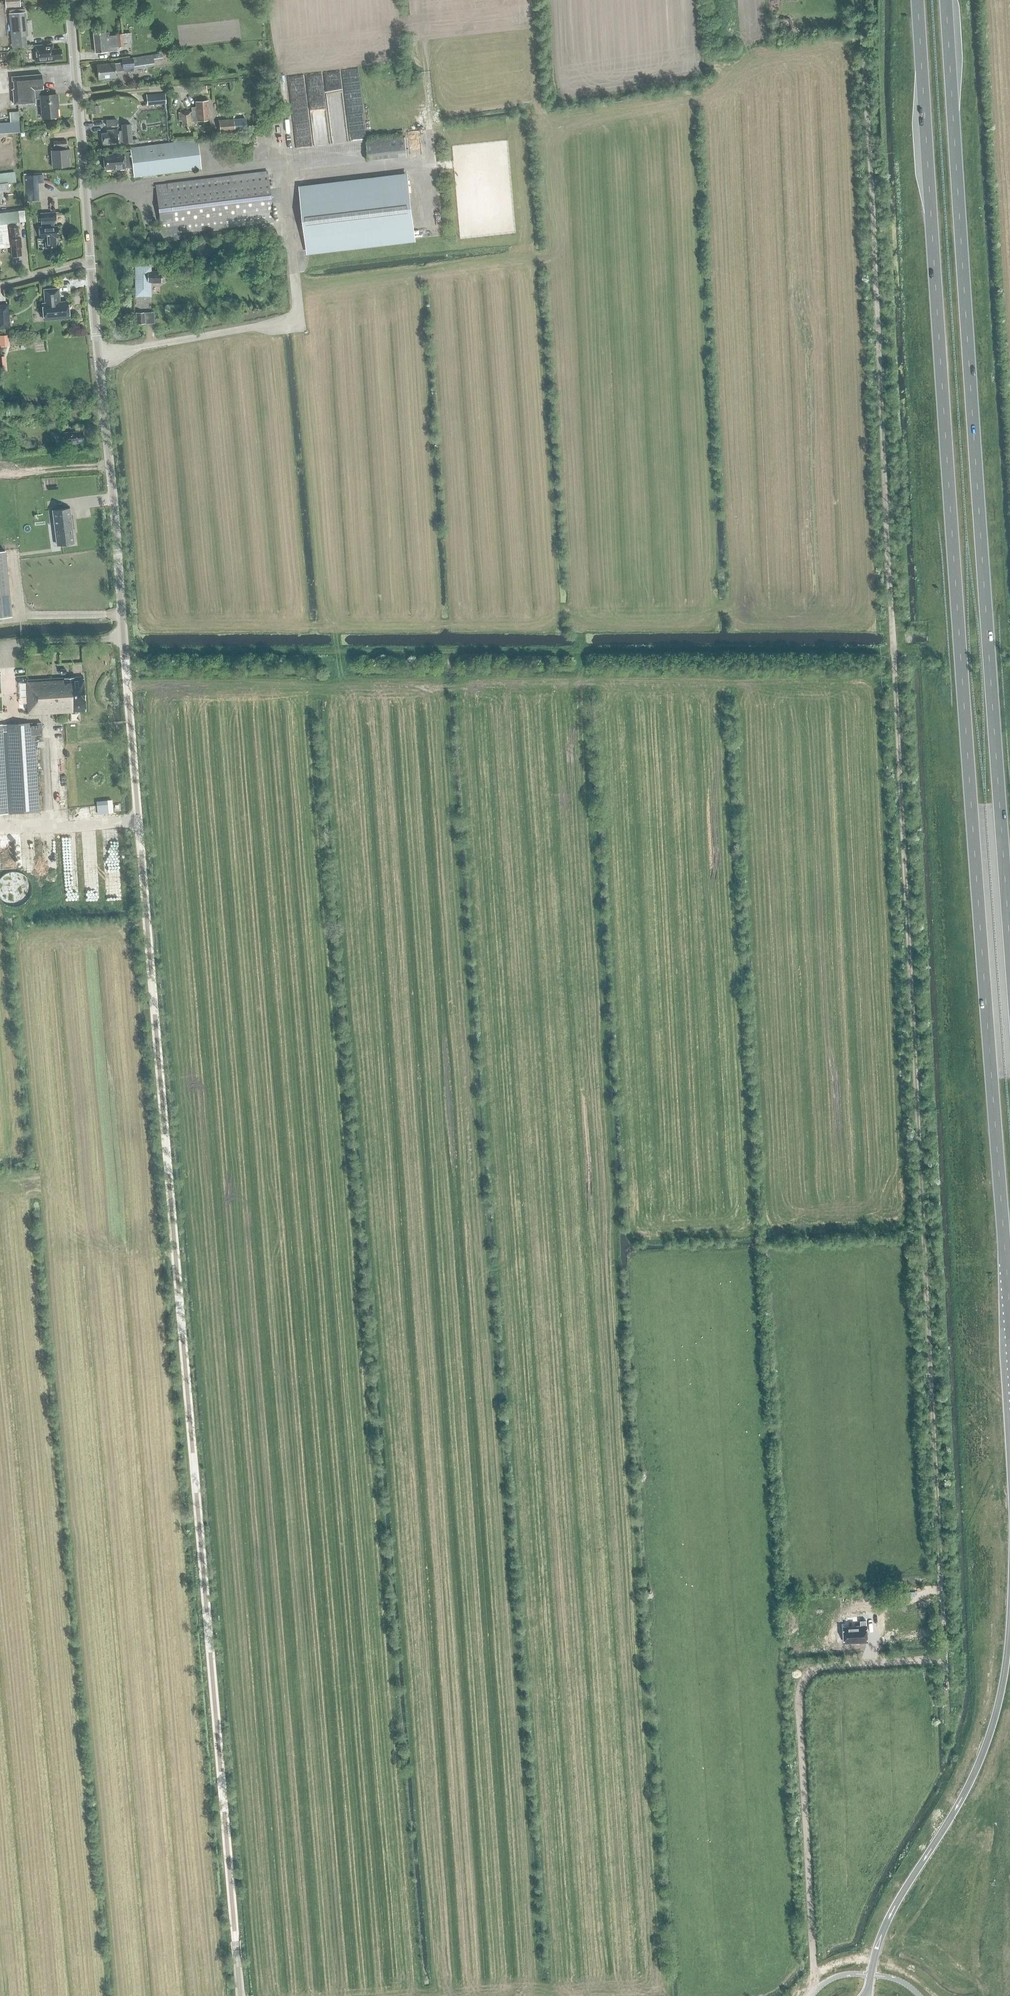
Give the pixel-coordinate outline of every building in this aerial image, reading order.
[(9,14),(11,38),(28,36),(25,12),(9,14)] [(95,34),(95,40),(96,53),(117,51),(117,47),(126,46),(126,44),(132,44),(131,34),(115,35),(115,36),(110,36),(110,32),(95,34)] [(55,61),(54,59),(61,59),(60,48),(53,49),(53,44),(52,44),(34,46),(36,62),(46,61),(46,62),(55,61)] [(117,72),(124,71),(124,73),(135,72),(134,68),(154,66),(153,59),(163,58),(163,55),(133,57),(133,58),(122,59),(122,62),(98,64),(99,78),(117,77),(117,72)] [(48,89),(43,89),(42,75),(12,77),(12,82),(14,81),(14,89),(12,89),(14,105),(35,103),(35,99),(41,99),(43,119),(57,117),(56,104),(58,104),(57,94),(48,95),(48,89)] [(147,96),(147,105),(166,103),(165,95),(147,96)] [(179,112),(180,121),(183,121),(183,125),(193,124),(193,120),(197,120),(197,122),(210,120),(208,100),(195,102),(196,108),(192,108),(193,111),(179,112)] [(19,114),(10,115),(11,125),(13,124),(20,124),(19,114)] [(219,121),(220,134),(235,133),(234,119),(219,121)] [(132,143),(130,123),(121,123),(122,130),(119,130),(119,129),(107,130),(107,134),(102,134),(103,146),(121,144),(121,142),(123,142),(123,144),(132,143)] [(0,125),(0,135),(14,134),(13,124),(11,125),(0,125)] [(45,132),(32,133),(33,141),(45,140),(45,132)] [(367,144),(369,162),(408,158),(406,140),(367,144)] [(67,141),(54,142),(54,147),(59,147),(59,150),(57,151),(58,166),(70,165),(69,158),(71,158),(71,150),(68,150),(67,141)] [(132,168),(133,177),(200,170),(197,141),(130,148),(130,152),(123,153),(123,152),(112,153),(112,154),(103,155),(104,170),(112,169),(112,170),(132,168)] [(15,182),(14,173),(6,174),(6,170),(0,171),(0,184),(15,182)] [(407,173),(299,186),(307,255),(416,242),(407,173)] [(39,200),(38,183),(43,183),(43,174),(24,175),(26,201),(39,200)] [(157,187),(162,236),(274,223),(268,174),(157,187)] [(19,222),(18,212),(0,214),(0,224),(19,222)] [(41,223),(43,223),(44,229),(40,229),(41,240),(45,240),(45,249),(56,248),(55,239),(58,239),(57,228),(52,228),(51,223),(55,222),(54,214),(41,215),(41,223)] [(20,237),(19,238),(18,228),(10,228),(11,238),(9,238),(9,245),(11,245),(12,256),(21,255),(20,245),(21,244),(20,237)] [(151,283),(162,283),(162,272),(151,272),(150,267),(136,268),(137,296),(149,296),(151,294),(151,283)] [(38,307),(38,323),(63,322),(63,306),(55,306),(54,292),(40,293),(41,307),(38,307)] [(8,304),(0,305),(0,329),(10,328),(8,304)] [(145,324),(144,314),(137,315),(139,325),(145,324)] [(59,418),(59,406),(44,406),(44,418),(59,418)] [(61,434),(62,446),(70,446),(70,444),(81,443),(81,432),(61,434)] [(56,548),(74,546),(70,510),(52,512),(56,548)] [(10,619),(4,553),(0,554),(0,620),(10,619)] [(24,680),(25,713),(82,711),(82,700),(84,700),(83,677),(24,680)] [(0,726),(0,815),(5,815),(1,733),(4,733),(9,814),(38,813),(34,737),(43,736),(42,724),(4,726),(4,728),(0,728),(0,726)] [(18,892),(4,892),(3,901),(29,902),(30,877),(22,877),(22,882),(18,882),(18,892)] [(861,1625),(844,1626),(845,1641),(867,1640),(866,1619),(860,1619),(861,1625)]
